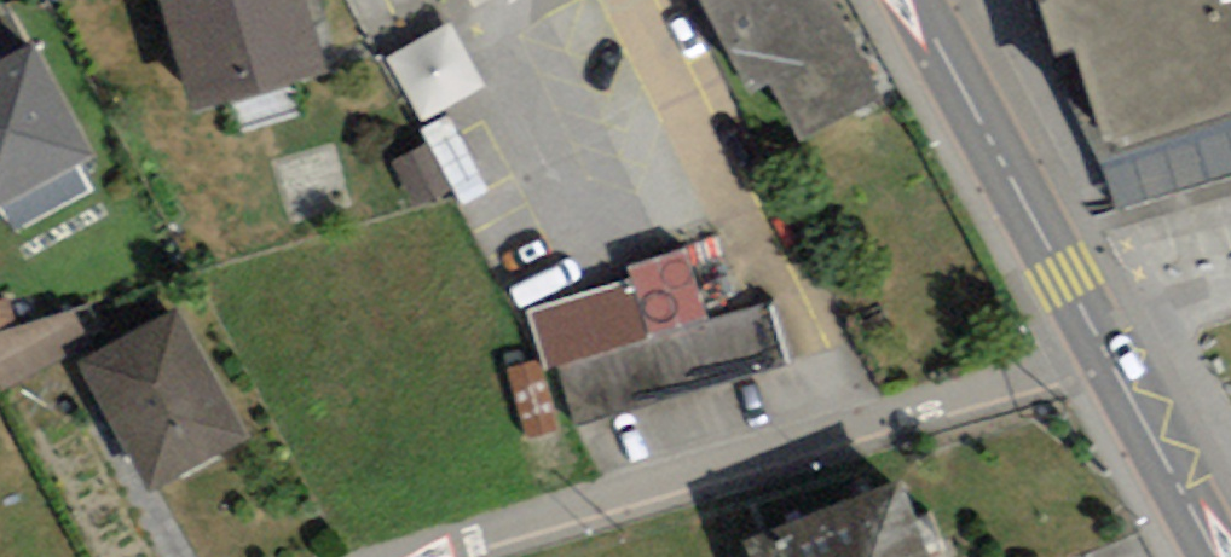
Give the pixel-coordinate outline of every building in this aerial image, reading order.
[(190,99),(301,68),(282,0),(163,0),(190,99)] [(752,79),(769,69),(803,132),(888,87),(841,0),(710,0),(752,79)] [(1085,151),(1230,106),(1230,0),(1038,0),(1085,151)] [(458,21),(393,53),(427,120),(492,87),(458,21)] [(40,38),(0,59),(0,204),(101,150),(40,38)] [(632,279),(531,310),(550,370),(712,320),(688,241),(626,259),(632,279)] [(163,316),(83,363),(150,475),(230,428),(163,316)] [(747,556),(905,556),(885,499),(744,547),(747,556)]
